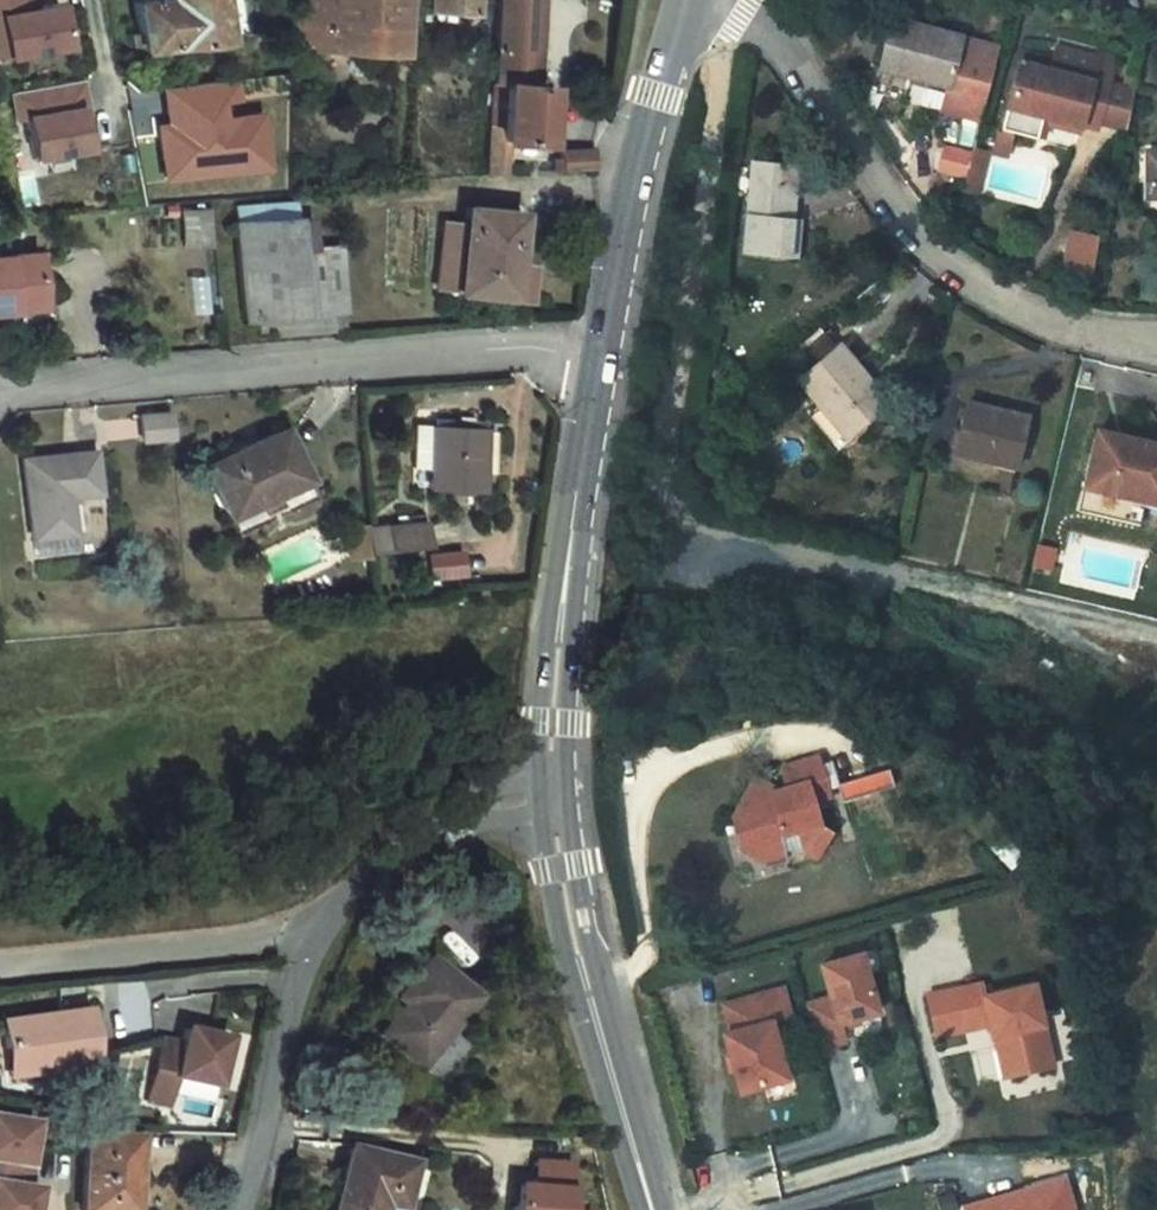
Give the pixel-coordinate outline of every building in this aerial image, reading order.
[(54,0),(43,0),(33,2),(33,0),(0,0),(0,59),(63,45),(54,0)] [(150,73),(233,63),(225,0),(177,0),(179,21),(144,26),(150,73)] [(408,78),(415,0),(307,0),(303,70),(408,78)] [(482,0),(437,0),(436,31),(480,32),(482,0)] [(994,3),(1020,10),(1022,0),(995,0),(994,3)] [(294,18),(277,21),(281,52),(298,50),(294,18)] [(544,108),(552,23),(508,19),(502,109),(513,110),(508,163),(499,162),(496,200),(518,198),(521,165),(553,167),(558,110),(544,108)] [(983,53),(913,34),(899,84),(968,102),(961,125),(999,136),(1021,64),(983,53)] [(1072,91),(1042,83),(1041,83),(1024,150),(1060,160),(1064,142),(1101,151),(1102,145),(1117,149),(1120,138),(1132,97),(1135,84),(1078,68),(1072,91)] [(81,77),(11,88),(22,160),(84,150),(76,99),(84,98),(81,77)] [(153,121),(157,179),(265,170),(259,105),(236,107),(233,79),(159,85),(162,120),(153,121)] [(1156,103),(1132,97),(1120,138),(1148,145),(1156,103)] [(939,145),(935,174),(957,177),(955,190),(979,194),(985,151),(939,145)] [(1034,157),(1020,153),(1018,163),(1031,167),(1034,157)] [(1031,167),(1018,163),(1015,174),(1028,177),(1031,167)] [(814,217),(817,182),(771,177),(764,238),(818,244),(821,218),(814,217)] [(305,227),(244,232),(246,252),(307,246),(305,227)] [(1090,276),(1097,234),(1068,229),(1060,270),(1090,276)] [(526,326),(534,241),(476,234),(473,251),(453,248),(446,312),(465,315),(465,319),(526,326)] [(246,252),(254,348),(328,343),(326,323),(314,324),(310,282),(307,246),(246,252)] [(58,273),(0,278),(0,328),(4,328),(5,334),(7,337),(11,342),(15,345),(21,346),(64,343),(58,273)] [(348,279),(310,282),(314,324),(326,323),(328,343),(354,341),(348,279)] [(884,398),(858,365),(815,400),(858,452),(894,424),(877,404),(884,398)] [(136,411),(137,441),(169,440),(168,410),(136,411)] [(1033,488),(1045,438),(981,422),(970,473),(1033,488)] [(184,440),(154,442),(156,465),(186,463),(184,440)] [(436,491),(441,449),(423,447),(419,489),(436,491)] [(488,517),(494,455),(441,449),(435,511),(488,517)] [(1118,449),(1104,500),(1106,501),(1156,513),(1156,459),(1118,449)] [(323,522),(293,458),(249,477),(253,488),(222,502),(247,556),(323,522)] [(103,520),(101,475),(33,479),(39,560),(76,558),(75,522),(103,520)] [(1106,501),(1104,515),(1156,527),(1156,513),(1106,501)] [(422,547),(422,520),(365,520),(364,547),(422,547)] [(437,577),(434,551),(400,555),(401,580),(437,577)] [(823,768),(786,779),(792,799),(769,806),(767,801),(752,805),(739,826),(744,842),(758,853),(762,872),(803,861),(818,870),(836,840),(823,835),(818,812),(833,807),(823,768)] [(842,794),(847,812),(898,798),(893,780),(842,794)] [(750,863),(762,872),(758,853),(744,842),(750,863)] [(487,1000),(437,959),(406,996),(417,1005),(394,1033),(433,1066),(487,1000)] [(845,1050),(840,1030),(879,1020),(863,962),(824,972),(832,1005),(807,1012),(819,1057),(845,1050)] [(983,989),(929,1003),(939,1043),(992,1030),(995,1042),(1006,1039),(1017,1081),(1056,1071),(1036,989),(986,1002),(983,989)] [(787,1086),(772,1029),(791,1024),(784,996),(724,1012),(731,1039),(724,1041),(740,1099),(787,1086)] [(13,1023),(16,1050),(31,1048),(33,1066),(76,1061),(77,1071),(104,1068),(98,1013),(13,1023)] [(237,1039),(194,1028),(190,1044),(170,1039),(155,1101),(176,1106),(183,1078),(225,1088),(237,1039)] [(1006,1039),(995,1042),(1005,1083),(1017,1081),(1006,1039)] [(76,1061),(33,1066),(31,1048),(16,1050),(19,1077),(77,1071),(76,1061)] [(42,1207),(46,1184),(32,1182),(43,1118),(0,1111),(0,1209),(41,1209),(42,1207)] [(93,1140),(90,1209),(139,1209),(139,1197),(148,1198),(151,1141),(93,1140)] [(357,1145),(341,1209),(389,1209),(391,1201),(409,1206),(420,1161),(357,1145)] [(572,1164),(536,1162),(535,1187),(518,1186),(517,1209),(569,1209),(572,1164)] [(1065,1176),(966,1207),(967,1209),(1076,1209),(1065,1176)]
